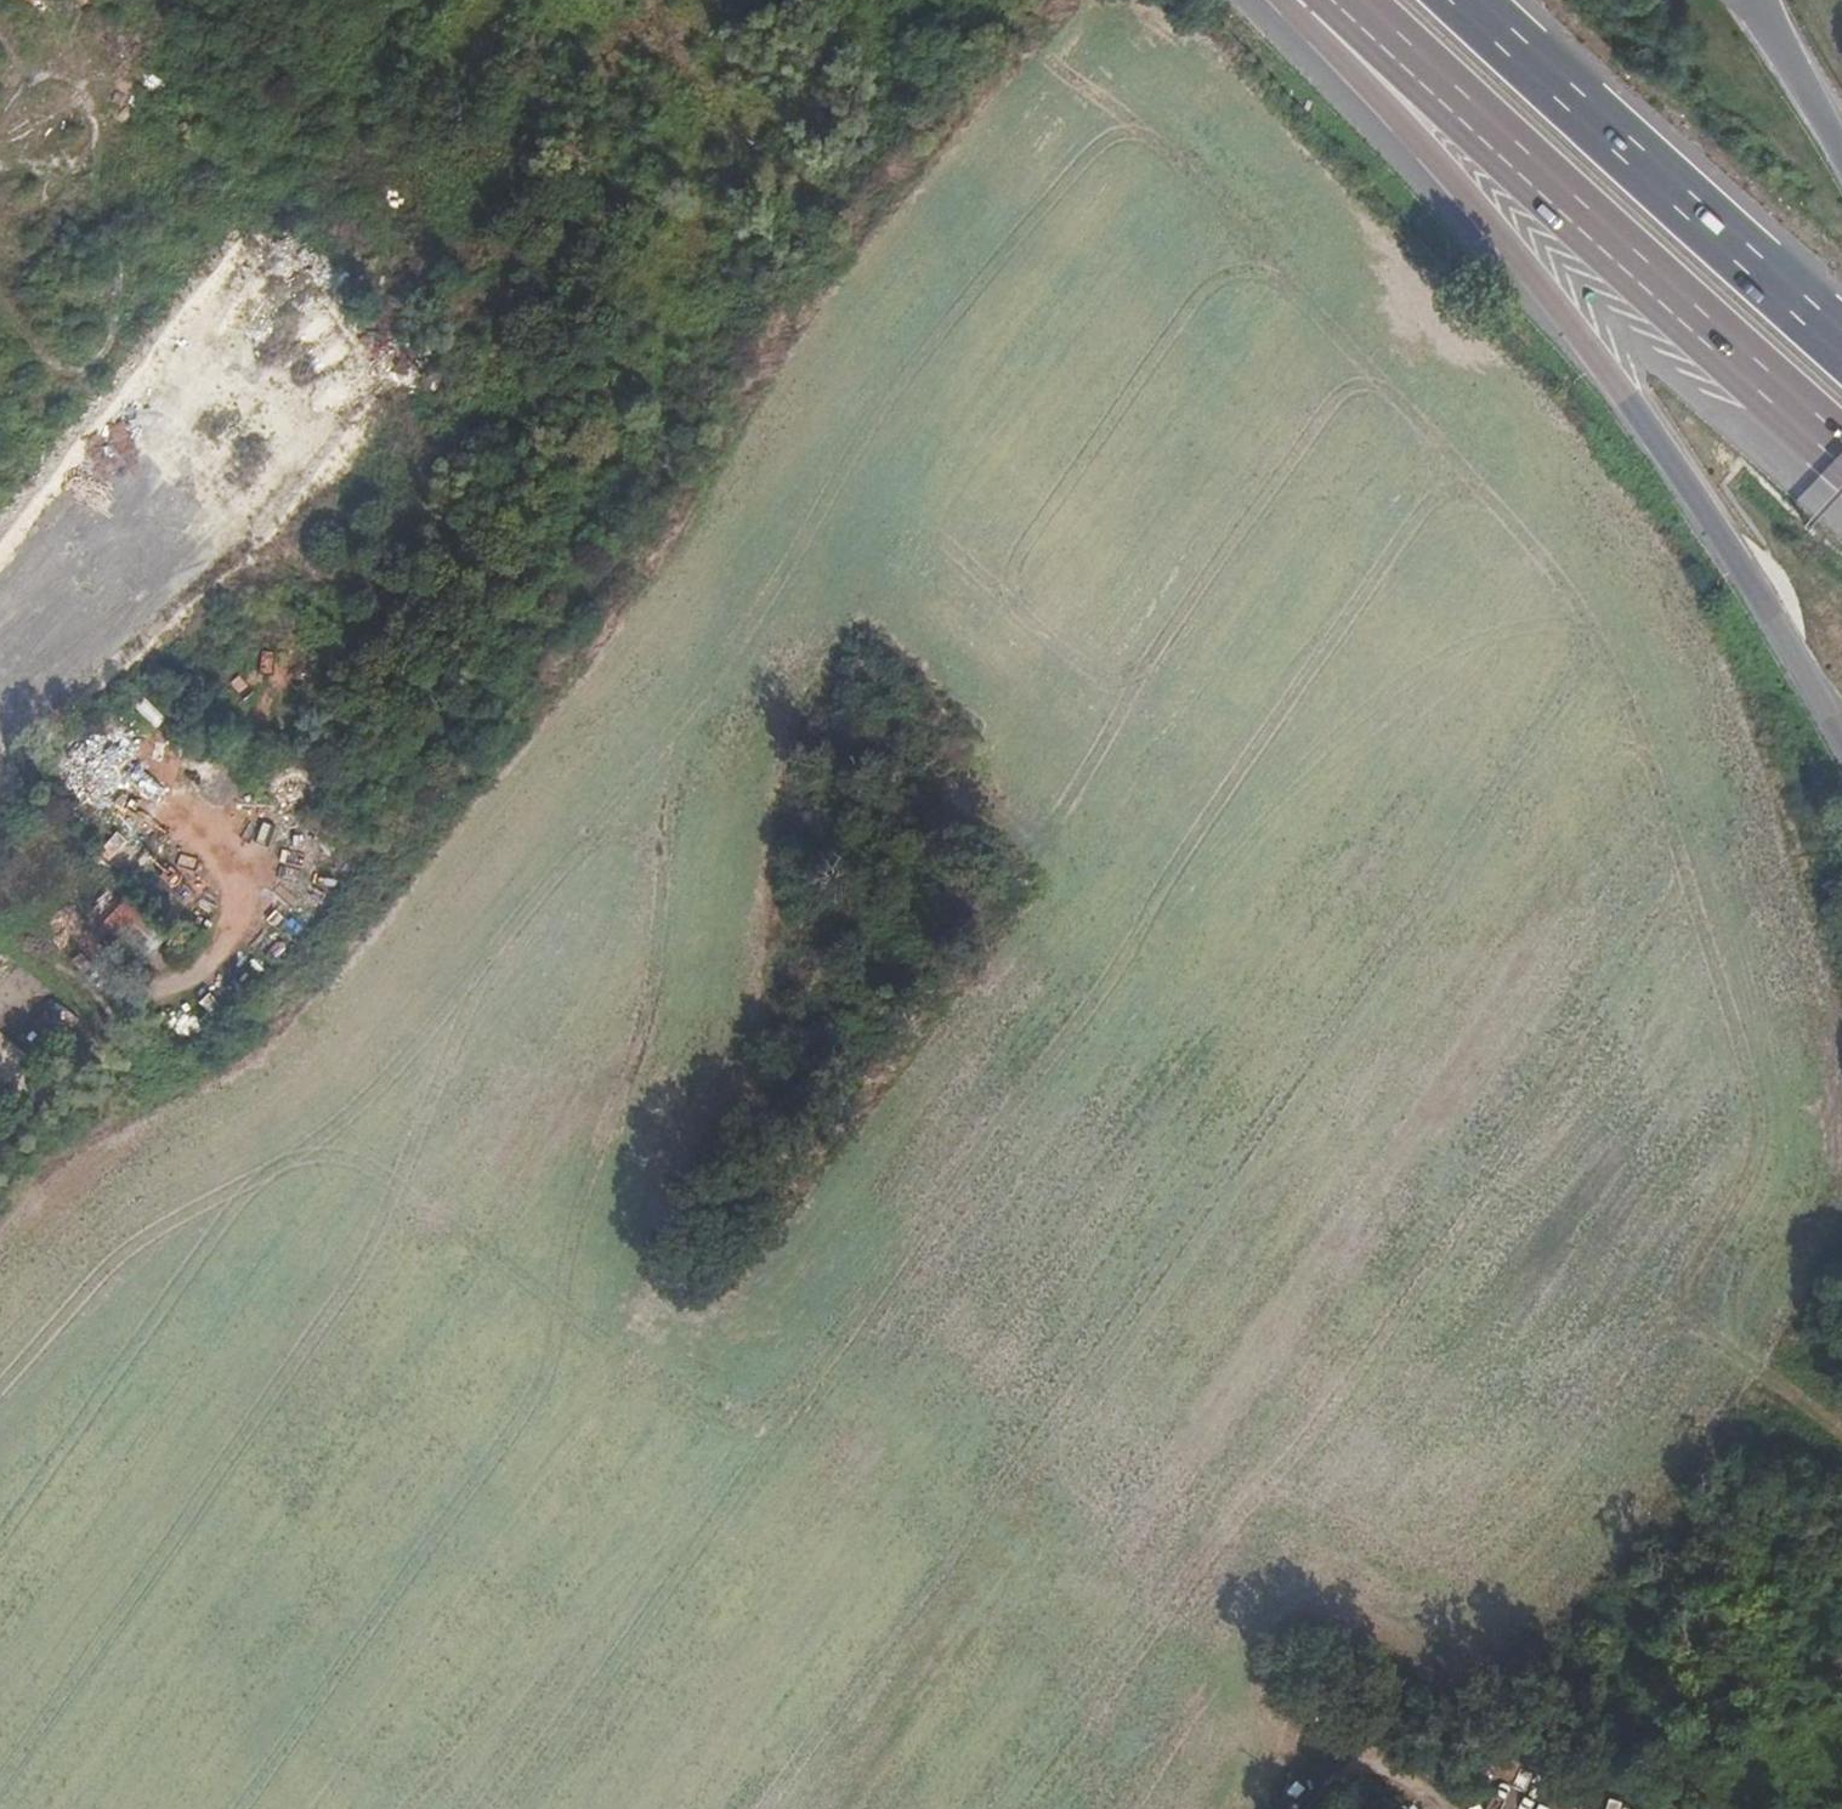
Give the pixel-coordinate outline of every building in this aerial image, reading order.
[(102,925),(140,966),(168,941),(130,899),(102,925)]
